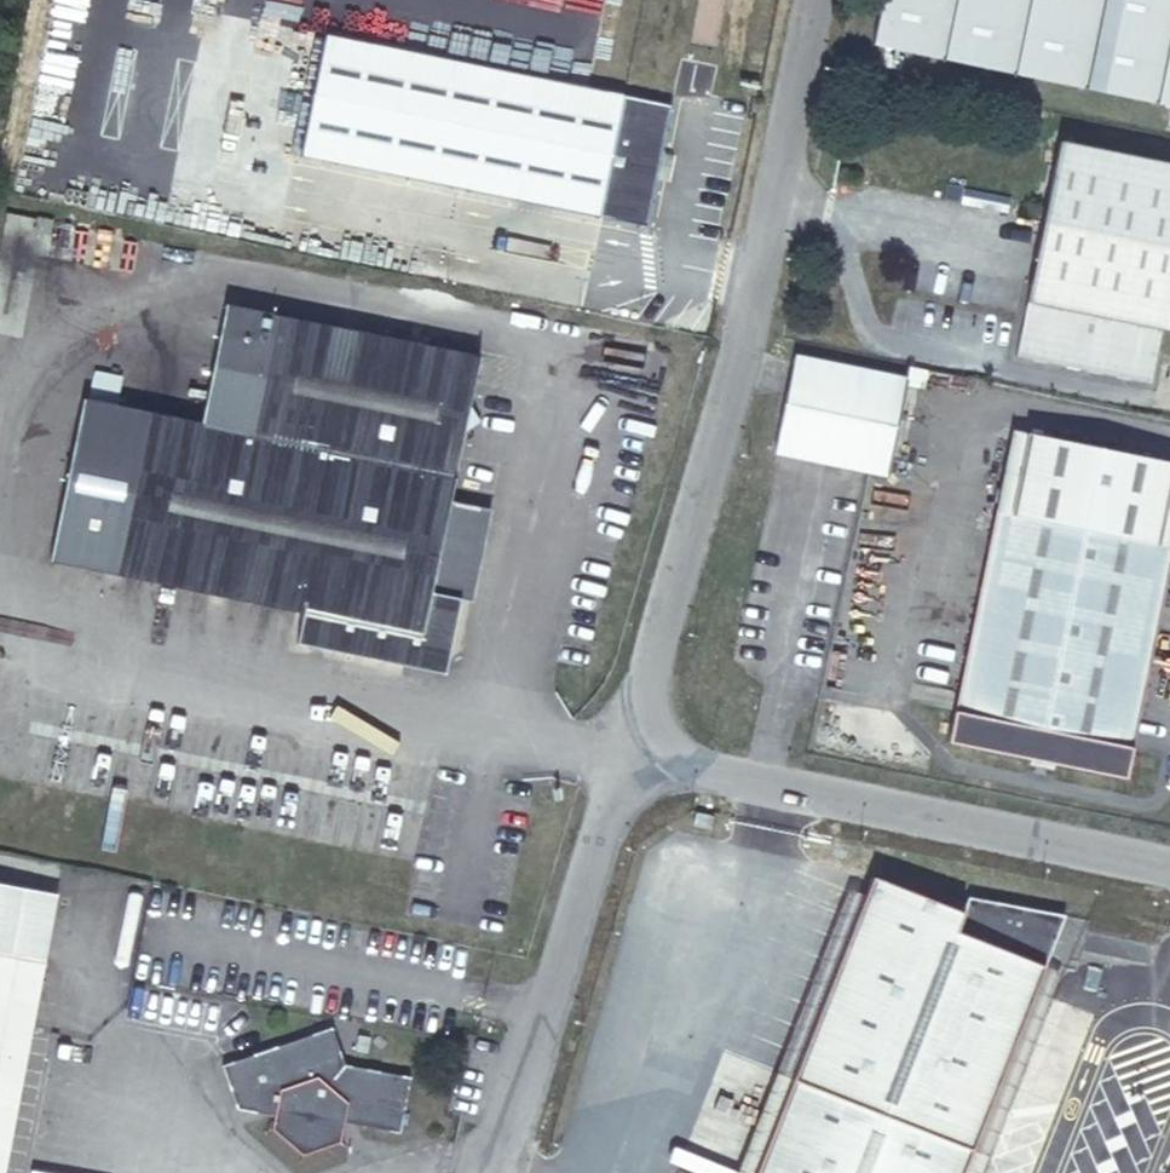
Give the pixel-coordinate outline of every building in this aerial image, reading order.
[(879,71),(1141,122),(1169,128),(1169,0),(893,0),(879,71)] [(653,260),(662,215),(667,189),(677,141),(329,69),(305,187),(653,260)] [(1025,383),(1169,410),(1169,188),(1152,185),(1067,169),(1025,383)] [(667,189),(662,215),(670,217),(676,189),(667,189)] [(38,250),(36,264),(49,266),(52,251),(38,250)] [(311,677),(422,697),(439,688),(463,692),(474,635),(444,629),(462,538),(476,468),(493,455),(482,437),(490,386),(285,348),(235,339),(210,457),(160,449),(92,435),(60,596),(129,609),(316,648),(311,677)] [(806,379),(785,474),(898,499),(919,403),(806,379)] [(99,435),(124,440),(128,413),(104,408),(99,435)] [(1027,446),(969,722),(983,725),(1039,449),(1027,446)] [(969,722),(962,751),(1136,788),(1143,758),(1127,755),(1169,550),(1169,475),(1039,449),(983,725),(969,722)] [(474,635),(486,638),(504,546),(462,538),(444,629),(474,635)] [(1143,758),(1169,627),(1169,550),(1127,755),(1143,758)] [(712,866),(716,852),(698,848),(694,862),(712,866)] [(799,1100),(771,1172),(978,1172),(979,1171),(1049,986),(1069,934),(972,916),(966,931),(879,897),(872,916),(799,1100)] [(799,1100),(872,916),(855,910),(784,1093),(752,1172),(771,1172),(799,1100)] [(53,989),(0,978),(0,1172),(18,1172),(53,989)] [(979,1171),(978,1172),(997,1172),(1065,992),(1049,986),(979,1171)] [(232,1094),(247,1137),(280,1145),(278,1158),(299,1172),(335,1172),(349,1167),(352,1152),(403,1162),(414,1105),(351,1094),(338,1056),(232,1094)]
